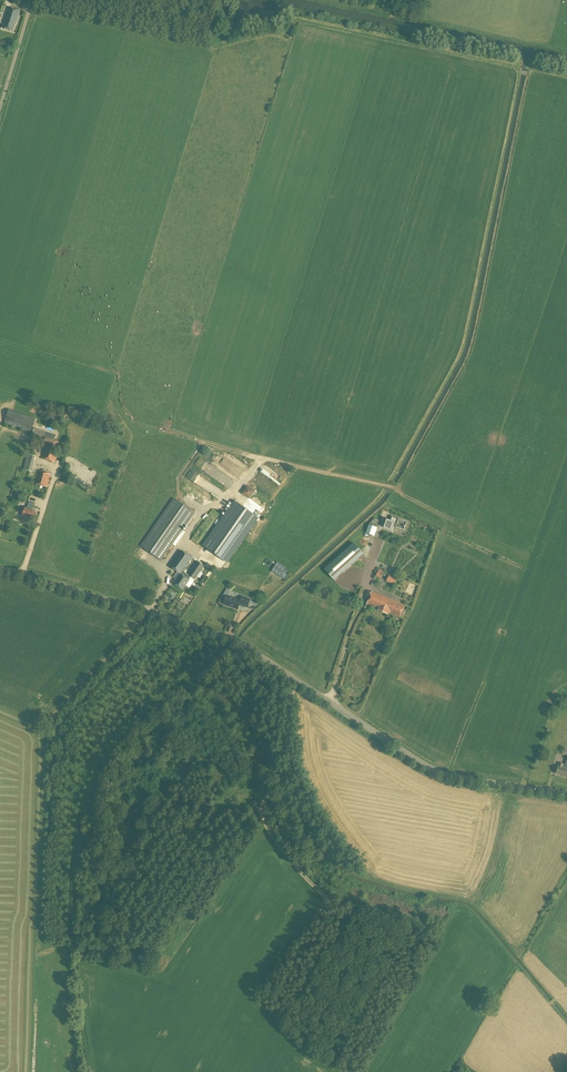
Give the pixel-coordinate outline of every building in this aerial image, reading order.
[(16,24),(20,11),(9,8),(5,21),(3,28),(13,32),(16,24)] [(34,422),(35,419),(9,410),(2,431),(28,440),(34,422)] [(60,451),(62,443),(57,441),(54,440),(55,436),(34,428),(30,437),(46,443),(42,458),(55,463),(59,450),(60,451)] [(32,472),(35,460),(34,460),(35,456),(27,454),(23,469),(29,471),(32,472)] [(192,469),(188,475),(206,488),(210,481),(192,469)] [(227,485),(232,478),(219,470),(215,476),(227,485)] [(262,478),(264,472),(257,470),(255,476),(262,478)] [(47,487),(51,474),(38,471),(36,478),(35,484),(47,487)] [(240,490),(248,497),(258,485),(251,478),(240,490)] [(168,550),(194,513),(174,499),(141,547),(161,561),(167,551),(168,550)] [(226,562),(258,518),(235,501),(203,546),(226,562)] [(32,509),(34,504),(30,502),(28,508),(25,507),(25,509),(22,509),(21,513),(23,514),(22,516),(32,519),(32,517),(35,518),(36,513),(34,513),(35,510),(32,509)] [(398,519),(392,517),(390,521),(386,519),(383,527),(394,531),(395,527),(404,530),(407,522),(398,519)] [(374,536),(377,528),(369,524),(366,533),(374,536)] [(354,543),(325,569),(335,580),(350,566),(358,559),(364,554),(354,543)] [(188,575),(182,571),(192,558),(181,550),(169,567),(180,574),(173,583),(183,590),(190,580),(189,580),(190,579),(189,578),(190,577),(195,580),(204,566),(197,561),(188,575)] [(285,580),(290,572),(285,569),(286,567),(277,562),(271,571),(285,580)] [(394,585),(398,578),(389,574),(386,581),(394,585)] [(405,579),(401,589),(413,594),(417,584),(405,579)] [(400,617),(405,605),(372,591),(366,604),(378,608),(377,610),(387,614),(388,613),(400,617)] [(241,600),(227,596),(223,604),(237,609),(239,604),(247,607),(250,599),(242,597),(241,600)] [(208,613),(202,621),(207,624),(213,616),(208,613)] [(564,768),(562,767),(563,764),(559,763),(558,766),(556,774),(560,775),(560,774),(566,776),(566,760),(564,768)]
